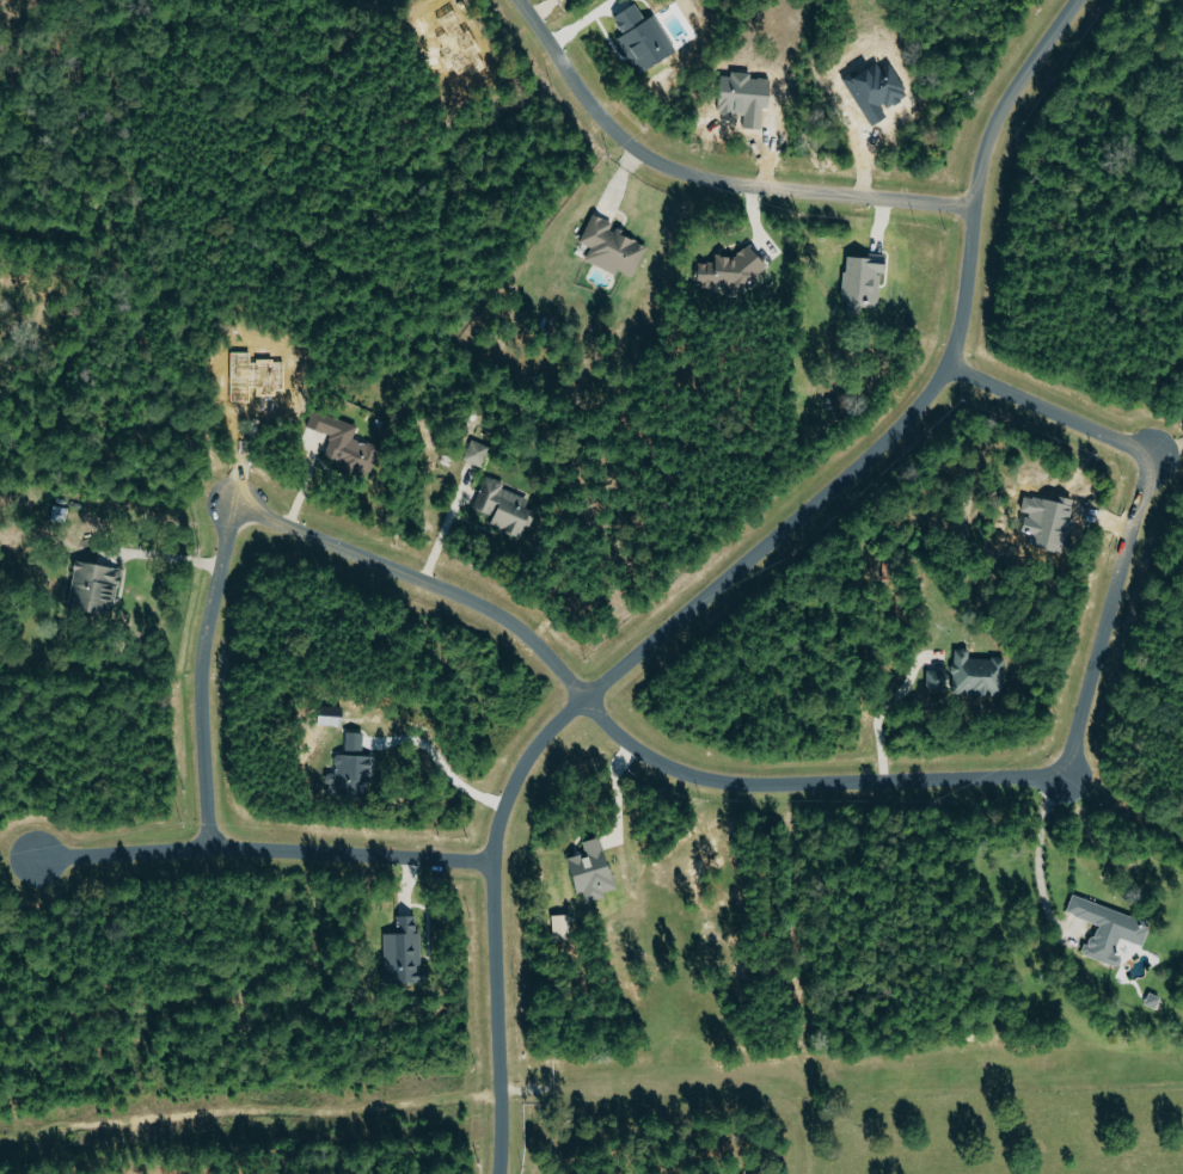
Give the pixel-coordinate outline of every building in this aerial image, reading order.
[(586,259),(634,279),(649,244),(614,230),(617,223),(593,213),(581,242),(591,246),(586,259)] [(699,284),(761,286),(762,254),(716,252),(716,262),(699,262),(699,284)] [(844,301),(848,301),(848,312),(861,312),(862,308),(881,309),(884,256),(846,254),(844,301)] [(358,424),(311,411),(306,427),(331,434),(324,458),(373,472),(380,447),(354,440),(358,424)] [(481,467),(490,447),(472,439),(463,459),(481,467)] [(502,489),(505,482),(486,475),(474,508),(494,516),(490,525),(521,537),(526,524),(532,526),(540,503),(502,489)] [(111,567),(78,560),(68,605),(99,611),(103,594),(105,594),(111,567)] [(970,657),(970,649),(954,649),(953,694),(1005,695),(1006,658),(970,657)] [(945,694),(946,671),(928,670),(927,693),(945,694)] [(364,732),(346,732),(346,754),(336,754),(336,774),(329,774),(328,795),(370,796),(371,756),(363,755),(364,732)] [(568,858),(580,894),(585,892),(588,901),(619,891),(602,836),(583,842),(586,852),(568,858)] [(1097,923),(1086,955),(1119,966),(1123,956),(1116,953),(1121,938),(1144,946),(1152,923),(1073,895),(1067,913),(1097,923)] [(553,915),(555,943),(573,943),(571,914),(553,915)] [(385,934),(386,983),(415,982),(414,969),(421,968),(420,915),(398,916),(398,934),(385,934)]
